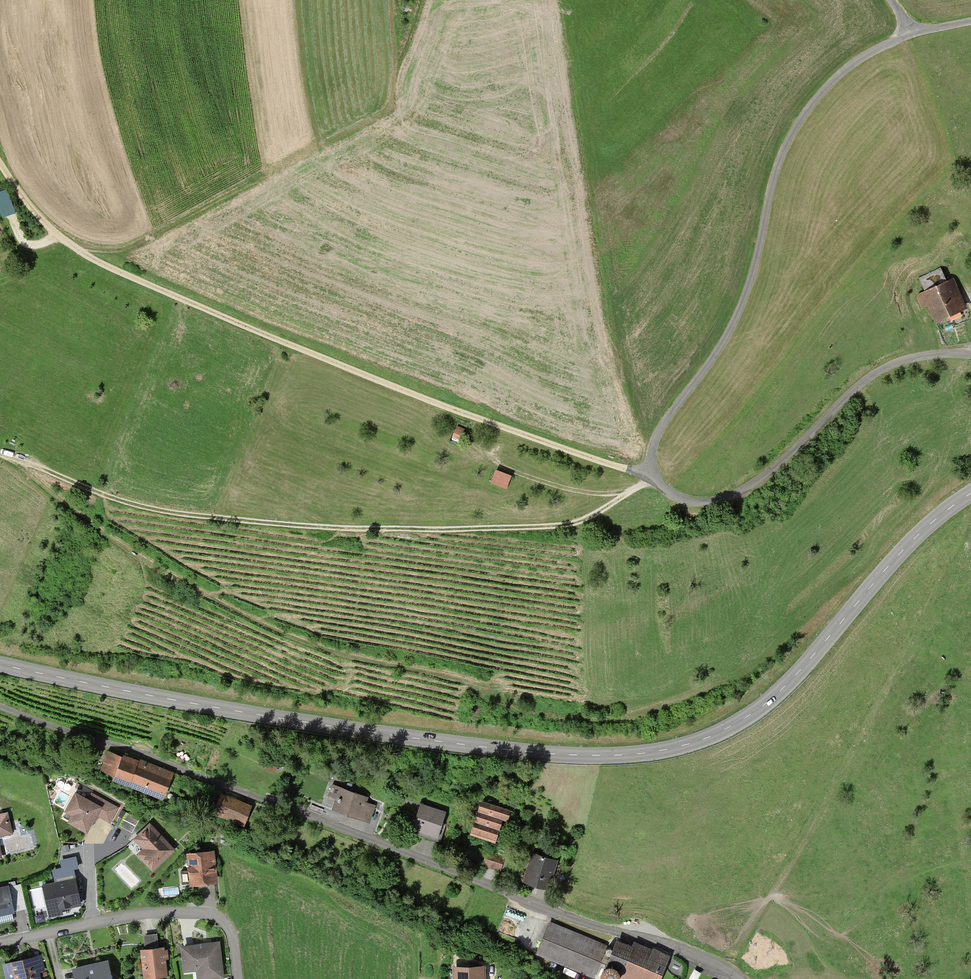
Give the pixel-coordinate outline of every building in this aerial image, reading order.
[(0,193),(0,211),(2,218),(15,214),(8,190),(0,193)] [(922,281),(928,294),(948,285),(942,272),(922,281)] [(928,294),(918,298),(922,309),(928,307),(935,322),(965,309),(953,283),(948,285),(928,294)] [(455,427),(452,437),(462,440),(465,430),(455,427)] [(495,470),(491,481),(505,486),(509,475),(495,470)] [(110,750),(103,768),(162,791),(169,773),(110,750)] [(266,761),(264,768),(274,770),(275,764),(266,761)] [(365,797),(331,785),(328,795),(338,798),(335,807),(370,819),(374,806),(364,802),(365,797)] [(88,799),(75,792),(62,816),(86,829),(95,813),(110,821),(117,809),(91,794),(88,799)] [(223,794),(216,811),(244,822),(251,804),(223,794)] [(480,803),(471,833),(495,840),(502,818),(506,819),(508,812),(480,803)] [(420,805),(413,826),(438,834),(445,812),(420,805)] [(0,815),(0,833),(9,831),(5,814),(0,815)] [(125,814),(118,827),(129,833),(136,820),(125,814)] [(172,849),(149,823),(134,837),(143,848),(138,853),(151,868),(172,849)] [(188,853),(191,881),(215,878),(212,850),(188,853)] [(532,853),(525,880),(548,886),(555,860),(532,853)] [(485,856),(482,865),(499,870),(502,861),(485,856)] [(74,878),(44,885),(51,913),(60,911),(59,906),(79,901),(74,878)] [(0,888),(0,913),(12,910),(7,888),(7,886),(0,888)] [(7,888),(12,910),(23,908),(19,886),(7,888)] [(548,922),(535,953),(591,976),(604,945),(548,922)] [(145,935),(147,950),(157,949),(156,934),(145,935)] [(774,938),(765,944),(771,953),(780,948),(774,938)] [(614,939),(598,976),(606,978),(632,978),(634,975),(642,978),(656,978),(665,958),(632,943),(630,946),(614,939)] [(218,942),(182,947),(185,971),(196,970),(198,978),(222,976),(218,942)] [(145,977),(150,977),(151,978),(161,978),(161,976),(164,975),(161,948),(157,949),(147,950),(142,951),(145,977)] [(3,965),(6,978),(16,976),(16,978),(38,978),(36,971),(41,970),(38,956),(3,965)] [(74,967),(77,978),(110,978),(106,960),(74,967)] [(456,978),(483,978),(482,967),(455,968),(456,978)]
